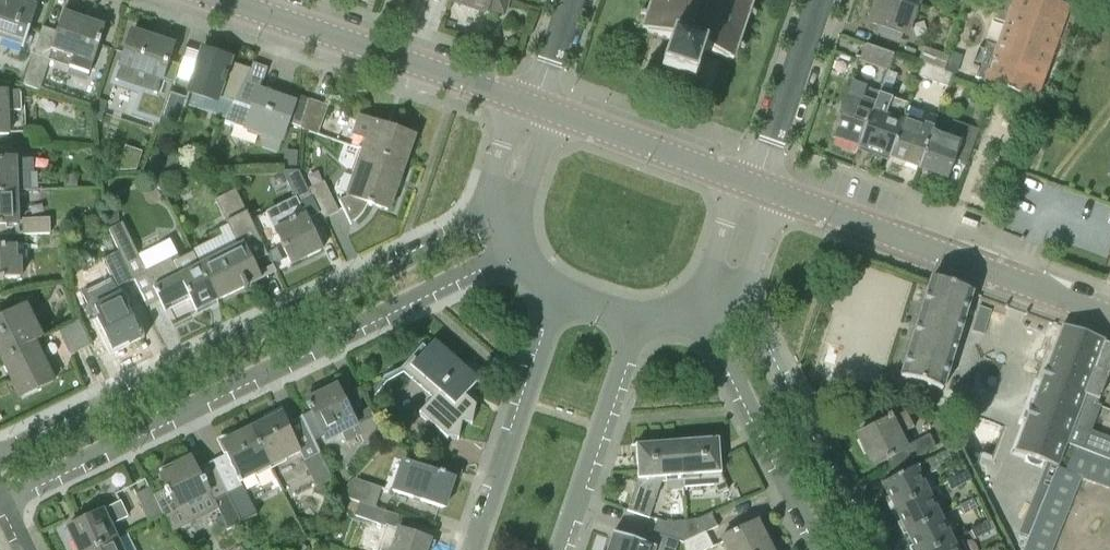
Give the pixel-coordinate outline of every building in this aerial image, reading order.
[(24,47),(30,28),(37,6),(19,0),(0,0),(0,39),(24,47)] [(490,10),(489,0),(449,0),(488,13),(490,10)] [(490,10),(503,14),(508,0),(489,0),(490,10)] [(642,28),(647,30),(647,31),(670,39),(659,71),(693,83),(704,51),(727,58),(728,57),(733,58),(753,0),(651,0),(642,28)] [(901,41),(902,36),(908,38),(918,9),(890,0),(878,0),(870,23),(880,27),(878,33),(901,41)] [(918,9),(921,0),(890,0),(918,9)] [(1037,102),(1058,44),(1068,47),(1080,11),(1049,0),(1002,0),(995,20),(1004,23),(996,46),(987,43),(984,50),(979,49),(973,66),(978,68),(975,78),(984,81),(983,84),(1037,102)] [(69,67),(90,74),(105,27),(63,13),(57,33),(43,29),(35,55),(34,54),(23,85),(40,91),(50,61),(69,68),(69,67)] [(162,116),(170,93),(177,70),(166,67),(173,46),(132,33),(114,85),(136,92),(129,113),(160,123),(162,116)] [(888,69),(894,54),(866,44),(861,60),(888,70),(888,69)] [(918,62),(923,64),(944,71),(950,56),(923,47),(918,62)] [(220,98),(235,102),(250,70),(202,52),(188,93),(218,103),(220,98)] [(918,77),(949,87),(953,74),(944,71),(923,64),(918,77)] [(290,124),(302,128),(311,101),(297,96),(294,104),(259,92),(266,70),(253,65),(250,70),(235,102),(226,121),(244,128),(243,131),(265,138),(262,147),(278,153),(281,144),(283,144),(290,124)] [(898,73),(888,69),(888,70),(879,96),(878,95),(874,106),(860,147),(889,157),(908,107),(909,104),(891,98),(894,91),(891,90),(898,73)] [(832,137),(860,147),(874,106),(863,102),(868,88),(852,83),(832,137)] [(11,136),(10,112),(21,111),(20,91),(0,92),(0,136),(11,136)] [(170,93),(162,116),(180,123),(188,99),(170,93)] [(311,101),(302,128),(301,129),(318,136),(329,107),(311,101)] [(889,157),(916,167),(935,116),(908,107),(889,157)] [(935,116),(916,167),(947,178),(961,141),(933,131),(937,117),(935,116)] [(362,150),(403,165),(413,135),(363,118),(356,138),(365,141),(362,150)] [(340,201),(351,225),(354,223),(359,219),(363,215),(366,210),(368,204),(387,210),(403,165),(362,150),(346,196),(347,196),(347,197),(346,197),(346,198),(345,198),(345,199),(344,199),(344,200),(343,200),(342,200),(342,201),(341,201),(340,201)] [(19,193),(17,160),(0,160),(0,193),(19,193)] [(297,203),(298,205),(301,204),(313,198),(308,190),(299,171),(282,172),(297,203)] [(308,190),(313,198),(323,220),(339,212),(324,182),(308,190)] [(200,264),(218,302),(247,288),(244,282),(257,275),(252,264),(267,257),(234,189),(214,199),(237,246),(200,264)] [(20,225),(19,193),(0,193),(0,226),(20,225)] [(323,250),(301,204),(298,205),(297,203),(278,212),(284,225),(274,230),(291,265),(323,250)] [(110,226),(119,224),(117,206),(108,207),(110,226)] [(23,235),(50,234),(50,218),(22,220),(23,235)] [(134,280),(146,274),(148,273),(147,271),(123,223),(119,224),(109,230),(119,252),(134,280)] [(23,278),(22,258),(18,258),(17,246),(0,246),(0,279),(23,278)] [(119,252),(103,259),(117,288),(134,280),(119,252)] [(177,256),(147,271),(148,273),(146,274),(164,313),(189,301),(195,313),(218,302),(200,264),(194,252),(179,260),(177,256)] [(973,292),(931,279),(900,377),(941,390),(973,292)] [(100,317),(97,319),(112,351),(128,343),(129,345),(141,339),(141,340),(145,338),(141,331),(139,332),(120,293),(94,306),(100,317)] [(36,342),(45,338),(34,318),(37,316),(29,300),(17,305),(20,310),(0,320),(0,355),(2,358),(36,342)] [(70,355),(91,345),(80,320),(58,331),(70,355)] [(1057,468),(1067,443),(1106,340),(1063,326),(1036,398),(1015,452),(1049,464),(1057,468)] [(1106,340),(1067,443),(1092,453),(1104,458),(1109,460),(1109,458),(1109,427),(1096,422),(1102,405),(1098,404),(1109,374),(1109,341),(1106,340)] [(36,342),(2,358),(21,398),(55,381),(36,342)] [(476,406),(466,397),(477,384),(432,345),(428,350),(423,345),(401,370),(433,398),(419,414),(447,439),(449,438),(459,440),(462,423),(472,425),(476,406)] [(364,443),(381,434),(370,410),(352,419),(337,386),(306,401),(326,443),(357,428),(364,443)] [(892,469),(936,447),(930,435),(908,446),(902,434),(914,428),(906,412),(893,419),(892,417),(858,435),(868,454),(867,454),(873,467),(887,460),(892,469)] [(271,468),(301,453),(287,424),(284,426),(278,415),(251,428),(271,468)] [(281,488),(271,468),(251,428),(224,441),(230,452),(227,454),(243,486),(229,494),(243,523),(257,516),(250,502),(281,488)] [(714,485),(718,495),(728,491),(721,474),(719,439),(680,442),(682,476),(683,487),(714,485)] [(650,519),(663,478),(682,476),(680,442),(636,445),(638,480),(628,511),(650,519)] [(317,487),(332,479),(319,452),(303,460),(317,487)] [(895,510),(930,492),(923,478),(941,469),(939,465),(952,459),(948,452),(882,484),(895,510)] [(1095,484),(1104,458),(1092,453),(1082,479),(1095,484)] [(185,525),(178,511),(213,494),(205,478),(202,479),(191,457),(175,465),(176,468),(161,476),(167,488),(154,494),(164,515),(172,532),(185,525)] [(383,488),(391,491),(441,508),(452,476),(402,460),(393,457),(383,488)] [(1109,482),(1109,460),(1104,458),(1095,484),(1108,488),(1109,482)] [(1057,468),(1049,464),(1021,533),(1029,537),(1034,526),(1038,514),(1043,503),(1048,492),(1052,480),(1057,468)] [(1082,479),(1057,469),(1052,480),(1077,490),(1082,479)] [(951,491),(965,484),(960,475),(946,482),(951,491)] [(360,503),(376,507),(383,488),(356,478),(340,497),(360,503)] [(1077,490),(1052,480),(1048,492),(1072,502),(1077,490)] [(137,494),(150,522),(164,515),(154,494),(150,488),(137,494)] [(907,533),(941,516),(930,492),(895,510),(907,533)] [(1072,502),(1048,492),(1043,503),(1068,513),(1072,502)] [(228,531),(243,523),(229,494),(213,501),(228,531)] [(963,515),(977,509),(973,500),(959,507),(963,515)] [(119,537),(113,525),(129,517),(121,502),(68,527),(79,549),(89,549),(119,537)] [(386,527),(387,525),(393,527),(397,515),(376,507),(360,503),(356,516),(386,527)] [(1068,513),(1043,503),(1038,514),(1063,524),(1068,513)] [(683,521),(684,543),(706,533),(718,527),(711,513),(698,520),(683,521)] [(1063,524),(1038,514),(1034,526),(1059,536),(1063,524)] [(953,540),(941,516),(907,533),(915,549),(934,549),(953,540)] [(658,520),(654,531),(684,543),(683,521),(668,523),(658,520)] [(756,521),(720,539),(725,549),(770,549),(756,521)] [(975,540),(989,533),(985,524),(971,531),(975,540)] [(393,527),(387,525),(386,527),(379,549),(427,549),(430,540),(393,527)] [(1059,536),(1034,526),(1029,537),(1054,547),(1059,536)] [(684,543),(654,531),(653,531),(648,545),(613,533),(608,549),(686,549),(684,543)] [(684,543),(686,549),(708,549),(714,547),(706,533),(684,543)] [(119,537),(89,549),(125,549),(119,537)] [(959,537),(953,540),(934,549),(965,549),(959,537)] [(1029,537),(1024,549),(1053,549),(1054,547),(1029,537)]
